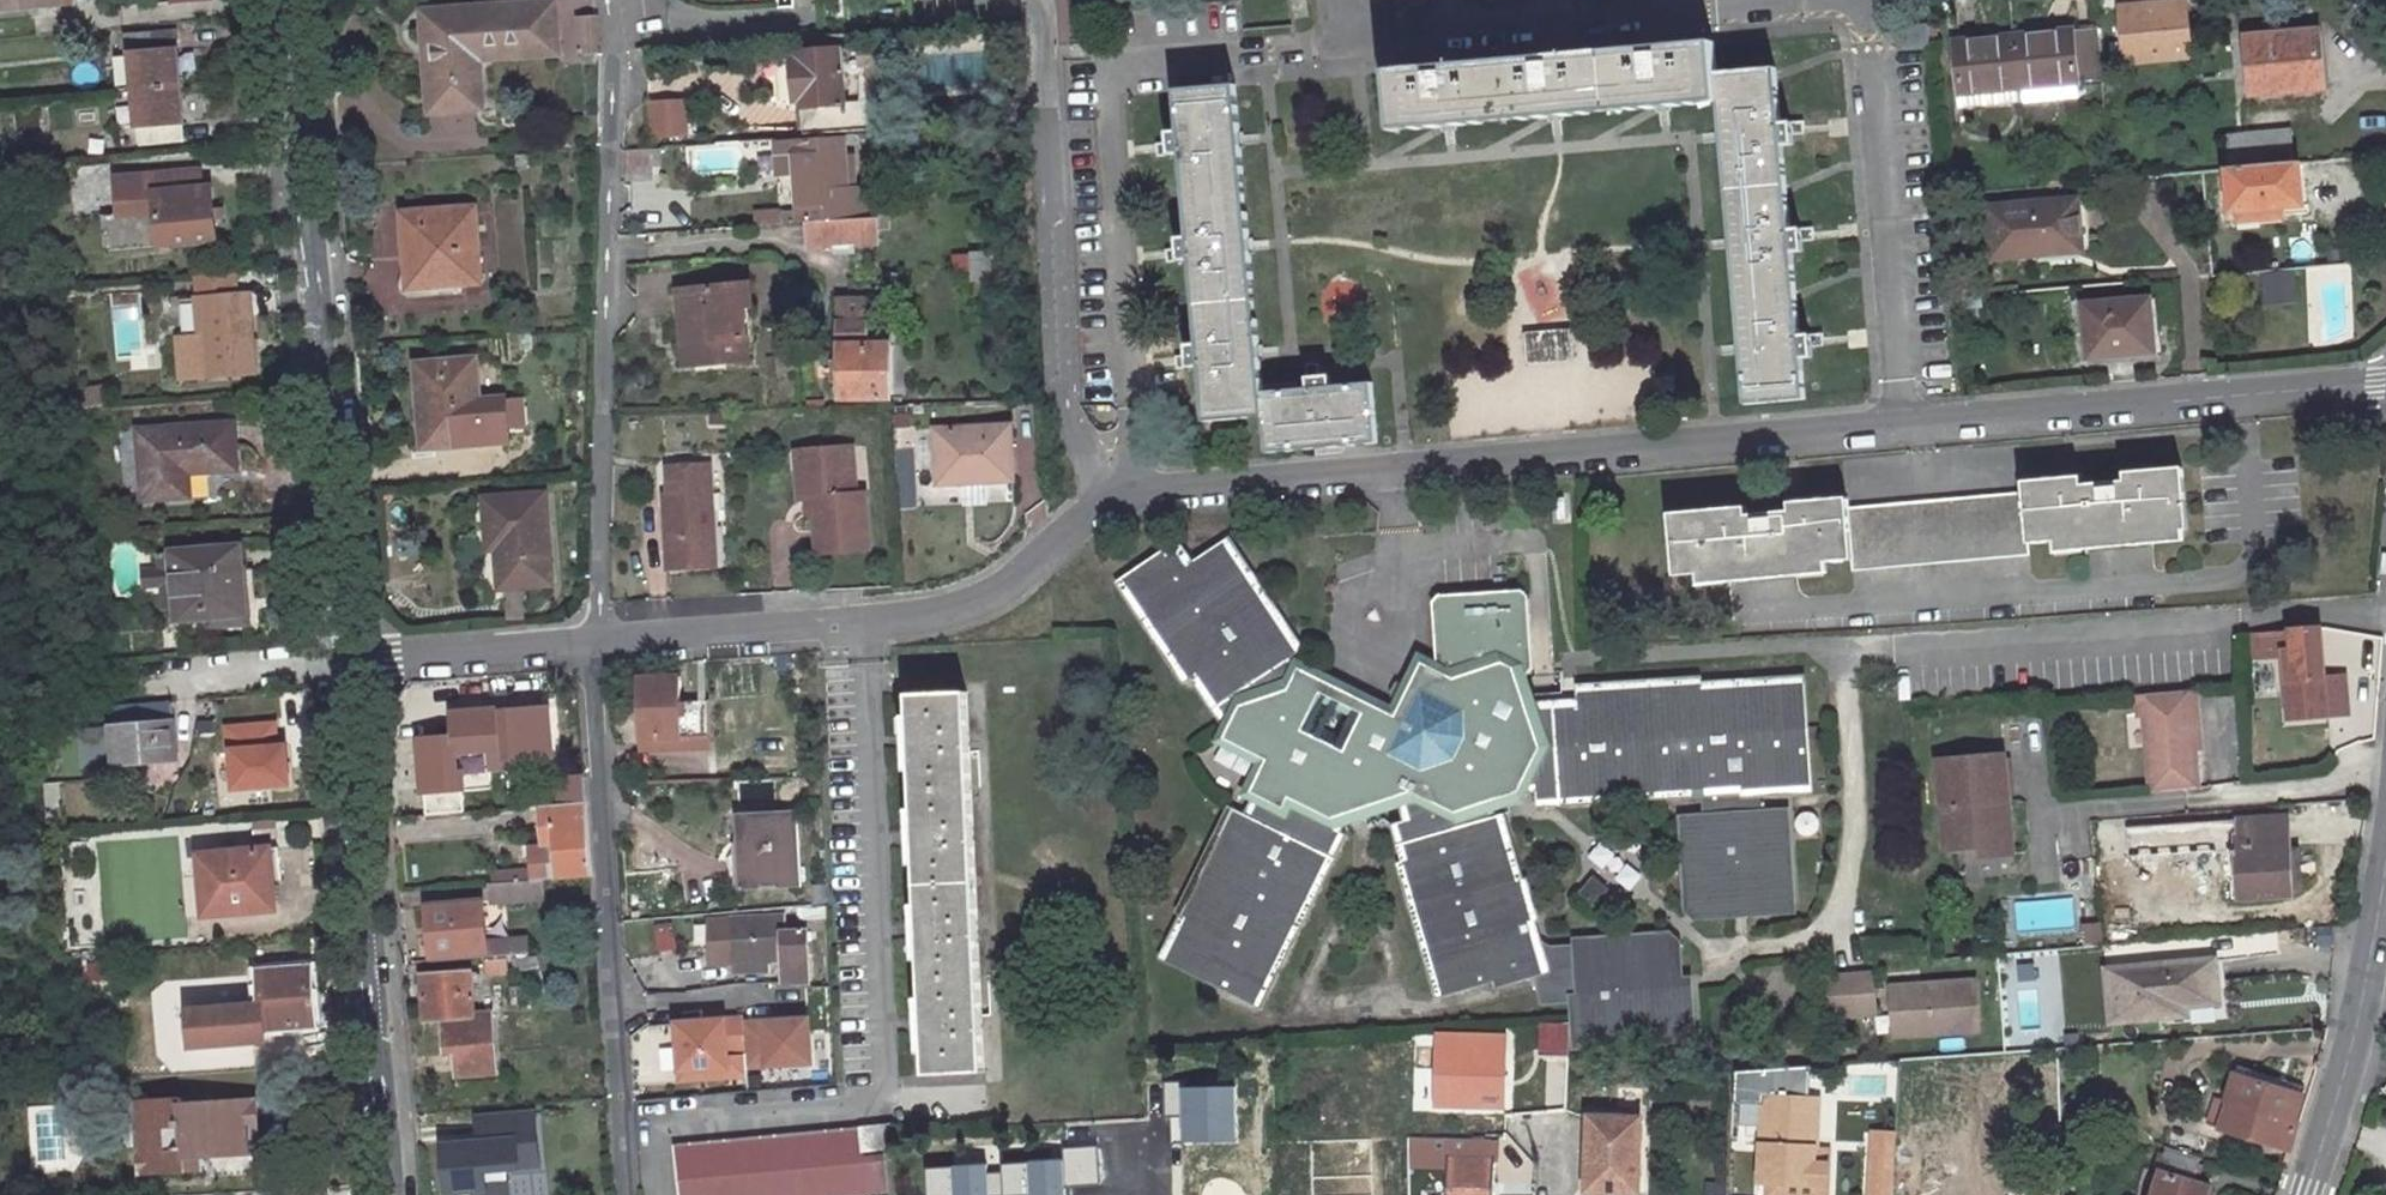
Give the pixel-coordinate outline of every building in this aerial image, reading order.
[(427,35),(430,77),(479,73),(476,41),(475,29),(559,23),(557,0),(549,0),(434,10),(436,34),(427,35)] [(2132,67),(2197,60),(2192,8),(2127,14),(2132,67)] [(434,10),(425,11),(427,35),(436,34),(434,10)] [(592,18),(572,20),(574,55),(583,55),(584,63),(596,62),(592,18)] [(559,23),(475,29),(476,41),(560,35),(559,23)] [(1932,28),(1908,31),(1910,54),(1934,51),(1932,28)] [(2109,82),(2104,29),(2075,31),(2080,85),(2109,82)] [(2075,31),(2018,37),(2023,90),(2080,85),(2075,31)] [(158,32),(122,34),(123,52),(130,52),(132,83),(177,79),(174,49),(160,51),(158,32)] [(2322,34),(2252,39),(2256,95),(2325,90),(2322,34)] [(2018,37),(1957,43),(1962,96),(2023,90),(2018,37)] [(1720,47),(1392,72),(1398,131),(1447,127),(1554,118),(1665,109),(1723,105),(1725,135),(1734,239),(1742,348),(1747,409),(1807,404),(1778,75),(1722,80),(1720,47)] [(793,53),(799,132),(838,130),(864,129),(862,102),(837,104),(834,52),(793,53)] [(479,73),(430,77),(433,112),(481,107),(479,73)] [(177,79),(132,83),(137,139),(183,136),(177,79)] [(1239,88),(1183,92),(1212,420),(1269,415),(1273,452),(1380,442),(1375,384),(1267,394),(1239,88)] [(654,138),(692,136),(690,99),(652,102),(654,138)] [(2264,110),(2263,125),(2293,127),(2295,113),(2264,110)] [(2285,133),(2228,137),(2230,170),(2288,165),(2285,133)] [(838,139),(769,145),(772,175),(790,174),(792,206),(796,206),(797,225),(800,225),(872,221),(870,187),(849,188),(842,189),(840,169),(848,169),(846,154),(839,155),(838,139)] [(643,150),(620,153),(621,182),(646,180),(643,150)] [(2230,170),(2222,171),(2226,215),(2304,207),(2300,164),(2288,165),(2230,170)] [(849,188),(848,169),(840,169),(842,189),(849,188)] [(156,226),(164,225),(165,245),(215,241),(210,188),(200,189),(199,171),(152,175),(152,177),(114,180),(118,215),(155,212),(156,226)] [(2080,198),(1995,206),(2000,256),(2084,248),(2080,198)] [(476,204),(403,211),(407,252),(426,252),(428,284),(483,280),(476,204)] [(717,230),(780,226),(779,213),(765,214),(764,209),(717,212),(717,230)] [(850,246),(849,238),(873,237),(872,221),(800,225),(803,249),(829,248),(829,256),(851,254),(850,246)] [(873,237),(849,238),(850,246),(873,244),(873,237)] [(426,252),(407,252),(410,286),(428,284),(426,252)] [(958,282),(998,280),(996,254),(956,256),(958,282)] [(235,292),(233,268),(193,272),(198,327),(175,330),(180,376),(254,369),(247,291),(235,292)] [(2262,271),(2265,306),(2301,303),(2298,268),(2262,271)] [(741,364),(742,312),(748,311),(748,290),(678,291),(677,345),(714,344),(714,365),(741,364)] [(2153,302),(2084,309),(2089,362),(2157,355),(2153,302)] [(862,303),(834,304),(834,325),(862,324),(862,303)] [(862,324),(834,325),(836,401),(888,400),(885,337),(863,337),(862,324)] [(1577,335),(1529,339),(1531,364),(1579,361),(1577,335)] [(714,344),(677,345),(677,366),(714,365),(714,344)] [(476,359),(416,363),(424,447),(483,442),(476,359)] [(236,427),(140,436),(147,508),(194,504),(192,472),(239,468),(236,427)] [(932,433),(935,487),(1009,483),(1007,430),(932,433)] [(706,464),(665,465),(667,505),(662,505),(663,567),(709,565),(706,464)] [(2025,491),(2030,547),(2085,542),(2087,550),(2108,549),(2108,540),(2133,539),(2134,547),(2158,545),(2157,536),(2189,535),(2183,470),(2126,476),(2126,482),(2084,486),(2084,480),(2024,483),(2025,491)] [(855,476),(844,477),(845,499),(856,499),(855,476)] [(844,477),(810,478),(811,501),(801,501),(802,527),(809,526),(810,544),(816,543),(817,580),(868,578),(866,523),(857,523),(856,499),(845,499),(844,477)] [(810,478),(800,478),(801,501),(811,501),(810,478)] [(1850,504),(1855,559),(1856,568),(2030,555),(2030,547),(2025,491),(1850,504)] [(536,497),(481,502),(483,542),(489,542),(493,591),(543,587),(536,497)] [(1801,562),(1855,559),(1850,504),(1850,498),(1790,503),(1790,510),(1749,512),(1748,506),(1676,513),(1680,573),(1732,569),(1732,577),(1757,575),(1757,567),(1783,564),(1784,574),(1802,572),(1801,562)] [(242,545),(173,551),(179,603),(180,617),(240,611),(235,571),(245,569),(242,545)] [(179,603),(173,551),(160,552),(161,567),(145,568),(147,585),(164,583),(166,604),(179,603)] [(1320,655),(1233,555),(1221,565),(1230,566),(1249,590),(1253,587),(1310,654),(1311,664),(1320,655)] [(1200,583),(1184,564),(1179,569),(1194,588),(1200,583)] [(1179,569),(1139,603),(1138,612),(1151,627),(1146,632),(1189,681),(1193,678),(1208,699),(1213,695),(1269,761),(1300,776),(1273,831),(1263,827),(1253,850),(1249,849),(1232,886),(1236,888),(1199,969),(1200,976),(1282,1014),(1291,1011),(1330,927),(1325,925),(1340,893),(1344,895),(1368,846),(1363,843),(1372,825),(1425,810),(1433,832),(1428,834),(1425,841),(1434,872),(1429,873),(1446,924),(1451,923),(1463,962),(1457,964),(1469,999),(1476,1002),(1516,990),(1512,977),(1523,975),(1526,986),(1528,993),(1568,981),(1572,973),(1558,930),(1563,928),(1551,891),(1546,892),(1520,817),(1517,818),(1511,801),(1532,789),(1549,788),(1551,809),(1716,794),(1716,790),(1751,787),(1752,790),(1790,787),(1790,790),(1812,788),(1818,782),(1814,741),(1801,742),(1800,730),(1812,729),(1809,689),(1803,683),(1780,685),(1780,690),(1744,693),(1744,689),(1707,692),(1707,686),(1666,690),(1667,696),(1584,703),(1586,713),(1521,718),(1519,686),(1538,685),(1532,607),(1525,601),(1443,608),(1436,615),(1443,672),(1435,673),(1426,692),(1403,693),(1398,704),(1408,719),(1404,728),(1316,687),(1306,666),(1311,664),(1310,654),(1253,587),(1249,590),(1230,566),(1221,565),(1200,583),(1194,588),(1179,569)] [(1206,701),(1261,767),(1269,761),(1213,695),(1208,699),(1193,678),(1189,681),(1146,632),(1151,627),(1138,612),(1139,603),(1124,615),(1201,706),(1206,701)] [(2323,628),(2249,634),(2251,661),(2281,661),(2285,724),(2331,722),(2323,628)] [(676,677),(634,678),(635,737),(647,737),(647,749),(677,749),(677,737),(704,737),(704,701),(677,701),(676,677)] [(1710,679),(1584,691),(1584,703),(1667,696),(1666,690),(1707,686),(1707,692),(1744,689),(1744,693),(1780,690),(1780,685),(1803,683),(1809,689),(1808,677),(1710,686),(1710,679)] [(2201,689),(2142,695),(2144,716),(2150,715),(2156,792),(2204,788),(2201,747),(2195,747),(2192,712),(2203,711),(2201,689)] [(137,769),(136,761),(174,758),(169,702),(114,707),(115,715),(104,716),(105,728),(81,730),(83,772),(137,769)] [(966,702),(906,706),(934,1084),(993,1080),(966,702)] [(499,707),(450,710),(453,757),(504,754),(504,760),(552,757),(548,707),(499,710),(499,707)] [(2203,711),(2192,712),(2195,747),(2201,747),(2207,747),(2203,711)] [(232,796),(297,792),(294,743),(282,744),(281,720),(228,724),(232,796)] [(1814,741),(1812,729),(1800,730),(1801,742),(1814,741)] [(704,749),(704,737),(677,737),(677,749),(704,749)] [(2014,755),(1947,762),(1955,851),(1989,848),(1988,840),(2009,838),(2006,802),(2018,801),(2014,755)] [(553,803),(531,805),(534,847),(534,849),(547,848),(549,880),(587,877),(580,778),(552,780),(553,803)] [(1790,797),(1819,795),(1818,782),(1812,788),(1790,790),(1790,787),(1752,790),(1751,787),(1716,790),(1716,794),(1551,809),(1551,815),(1790,793),(1790,797)] [(787,784),(780,785),(781,805),(788,804),(787,784)] [(2018,801),(2006,802),(2009,838),(1988,840),(1989,848),(1989,858),(2023,855),(2018,801)] [(1786,807),(1674,818),(1685,925),(1797,913),(1786,807)] [(1552,888),(1527,815),(1520,817),(1546,892),(1551,891),(1563,928),(1558,930),(1572,973),(1568,981),(1581,977),(1565,930),(1570,927),(1558,886),(1552,888)] [(2299,815),(2170,824),(2172,852),(2247,849),(2252,904),(2305,899),(2304,893),(2301,850),(2299,815)] [(796,817),(745,820),(747,845),(758,845),(760,888),(801,887),(796,817)] [(1207,933),(1190,971),(1200,976),(1199,969),(1236,888),(1232,886),(1249,849),(1253,850),(1263,827),(1252,822),(1202,931),(1207,933)] [(1422,873),(1464,1007),(1476,1002),(1469,999),(1457,964),(1463,962),(1451,923),(1446,924),(1429,873),(1434,872),(1425,841),(1428,834),(1414,837),(1425,872),(1422,873)] [(1601,839),(1585,867),(1631,894),(1647,866),(1601,839)] [(279,846),(198,853),(204,916),(275,909),(272,879),(283,878),(279,846)] [(534,847),(521,848),(523,882),(549,880),(547,848),(534,849),(534,847)] [(1585,893),(1600,903),(1612,886),(1597,876),(1585,893)] [(532,881),(483,885),(484,903),(533,898),(532,881)] [(482,901),(427,905),(432,957),(480,954),(480,958),(525,954),(523,934),(485,936),(482,901)] [(780,978),(806,976),(803,930),(783,930),(782,916),(728,920),(731,962),(746,961),(747,972),(764,971),(764,960),(779,958),(780,978)] [(731,962),(728,920),(704,923),(707,964),(731,962)] [(636,923),(640,955),(656,953),(652,921),(636,923)] [(655,924),(659,953),(680,950),(676,921),(655,924)] [(2205,1014),(2205,1004),(2251,1001),(2248,959),(2142,964),(2144,1017),(2205,1014)] [(504,962),(482,964),(483,975),(505,974),(504,962)] [(312,969),(259,973),(263,1007),(190,1012),(193,1048),(268,1042),(267,1030),(318,1026),(312,969)] [(469,972),(421,975),(424,1019),(434,1018),(435,1034),(490,1030),(488,1014),(473,1015),(469,972)] [(1523,975),(1512,977),(1516,990),(1526,986),(1523,975)] [(1880,975),(1837,978),(1839,1015),(1883,1012),(1880,975)] [(1982,982),(1899,988),(1900,1012),(1906,1012),(1907,1036),(1985,1030),(1982,982)] [(741,1018),(743,1047),(744,1064),(809,1060),(807,1014),(741,1018)] [(724,1048),(743,1047),(741,1018),(741,1015),(674,1019),(677,1068),(725,1065),(724,1048)] [(490,1030),(435,1034),(436,1053),(446,1052),(448,1076),(494,1073),(490,1030)] [(1547,1031),(1547,1063),(1575,1065),(1577,1030),(1547,1031)] [(1439,1039),(1438,1113),(1485,1114),(1487,1056),(1479,1055),(1480,1041),(1439,1039)] [(725,1074),(725,1065),(677,1068),(678,1077),(725,1074)] [(2303,1124),(2296,1121),(2308,1086),(2243,1066),(2231,1104),(2221,1101),(2213,1125),(2295,1151),(2303,1124)] [(206,1174),(205,1161),(269,1157),(268,1139),(278,1138),(275,1097),(158,1104),(164,1175),(206,1174)] [(1813,1100),(1767,1098),(1763,1182),(1815,1185),(1817,1149),(1810,1148),(1813,1100)] [(1822,1100),(1813,1100),(1810,1148),(1817,1149),(1819,1150),(1822,1100)] [(538,1162),(532,1110),(523,1111),(526,1135),(514,1137),(517,1164),(538,1162)] [(484,1180),(483,1168),(517,1164),(514,1137),(526,1135),(523,1111),(474,1117),(480,1141),(441,1146),(447,1192),(472,1189),(472,1194),(507,1194),(505,1178),(484,1180)] [(1148,1134),(1150,1187),(1153,1187),(1153,1194),(1223,1194),(1222,1184),(1250,1182),(1248,1130),(1148,1134)] [(1899,1131),(1872,1130),(1870,1194),(1897,1194),(1899,1131)] [(680,1149),(684,1194),(893,1194),(889,1153),(870,1154),(869,1150),(889,1148),(888,1131),(680,1149)] [(1594,1194),(1641,1194),(1641,1137),(1596,1137),(1594,1194)] [(278,1138),(268,1139),(269,1157),(280,1157),(278,1138)] [(1448,1194),(1496,1194),(1497,1166),(1490,1166),(1491,1148),(1450,1147),(1448,1194)] [(1258,1160),(1258,1189),(1276,1188),(1276,1160),(1258,1160)] [(981,1169),(982,1194),(1000,1194),(999,1169),(981,1169)] [(2214,1187),(2161,1170),(2152,1194),(2211,1194),(2214,1187)] [(1708,1194),(1729,1194),(1731,1186),(1710,1182),(1708,1194)]
